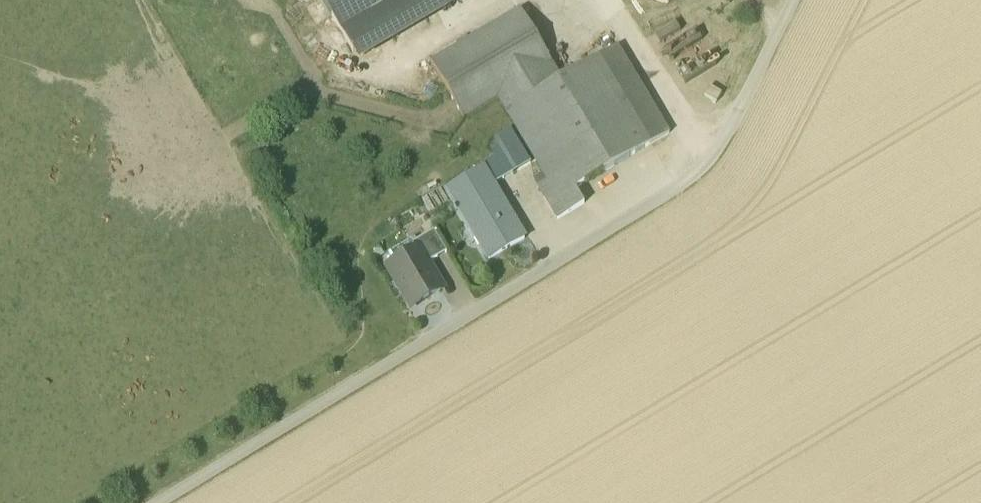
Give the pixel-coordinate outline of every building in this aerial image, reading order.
[(359,63),(468,0),(323,0),(359,63)] [(597,58),(561,80),(520,11),(431,63),(463,118),(498,98),(548,180),(564,170),(575,189),(649,145),(597,58)] [(654,35),(659,43),(680,32),(675,23),(654,35)] [(664,51),(669,59),(701,40),(696,32),(664,51)] [(616,47),(597,58),(649,145),(668,134),(616,47)] [(721,94),(709,87),(704,95),(716,103),(721,94)] [(502,155),(481,168),(481,169),(482,168),(493,185),(514,173),(502,155)] [(481,169),(447,189),(470,227),(473,225),(493,257),(524,239),(493,185),(482,168),(481,169)] [(548,180),(538,186),(558,219),(584,203),(575,189),(564,170),(548,180)] [(434,231),(424,237),(436,258),(447,252),(434,231)] [(418,252),(390,268),(412,305),(440,289),(426,265),(436,258),(424,237),(413,243),(418,252)]
